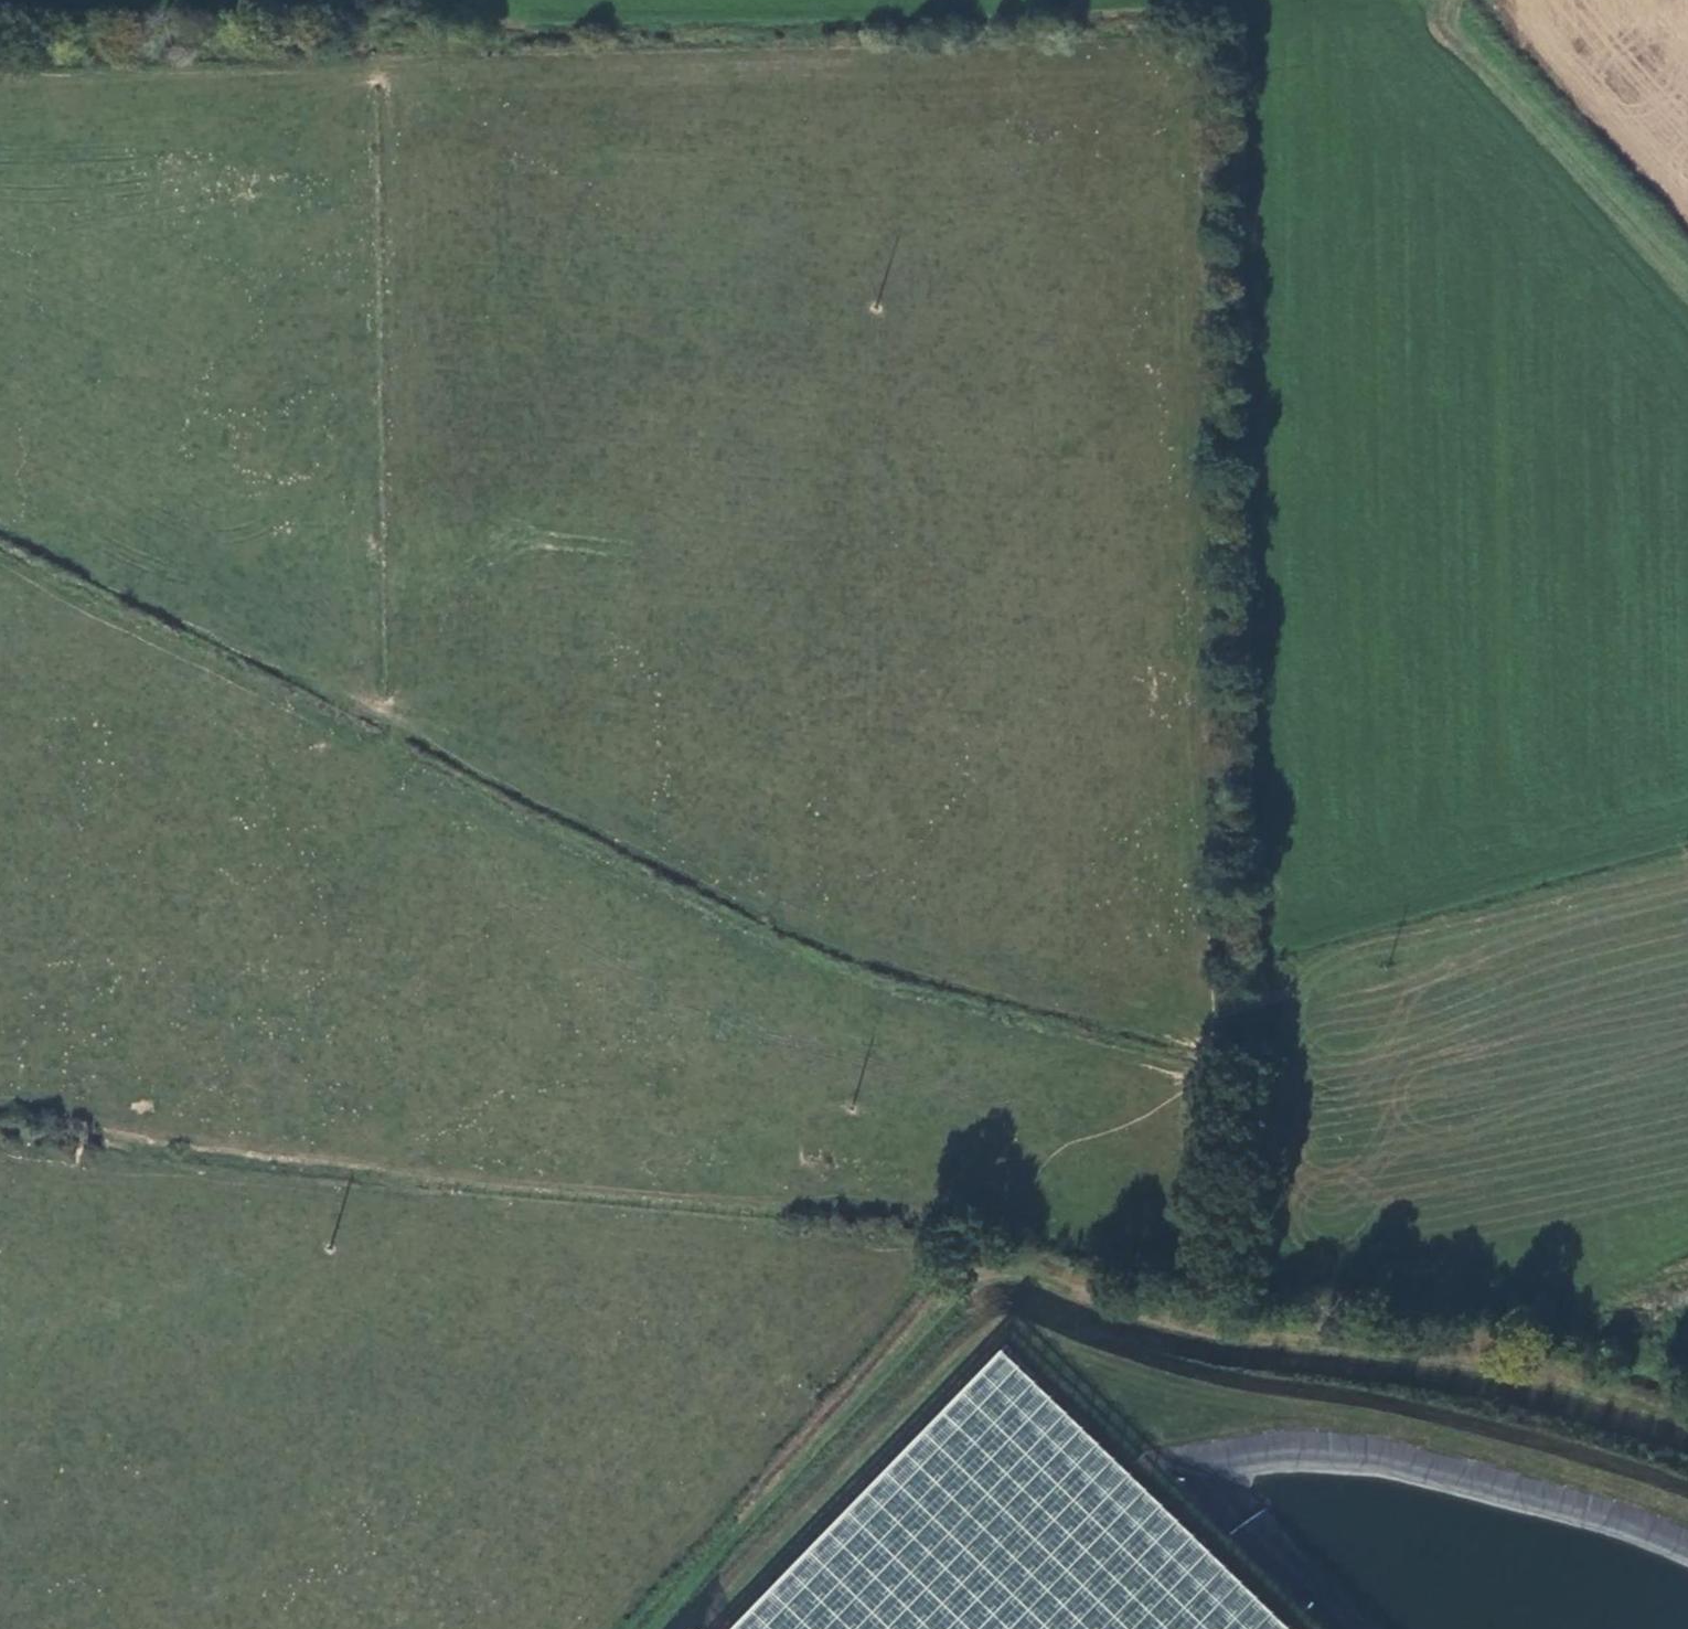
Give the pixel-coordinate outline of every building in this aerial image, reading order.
[(1010,1355),(743,1628),(1292,1628),(1010,1355)]
